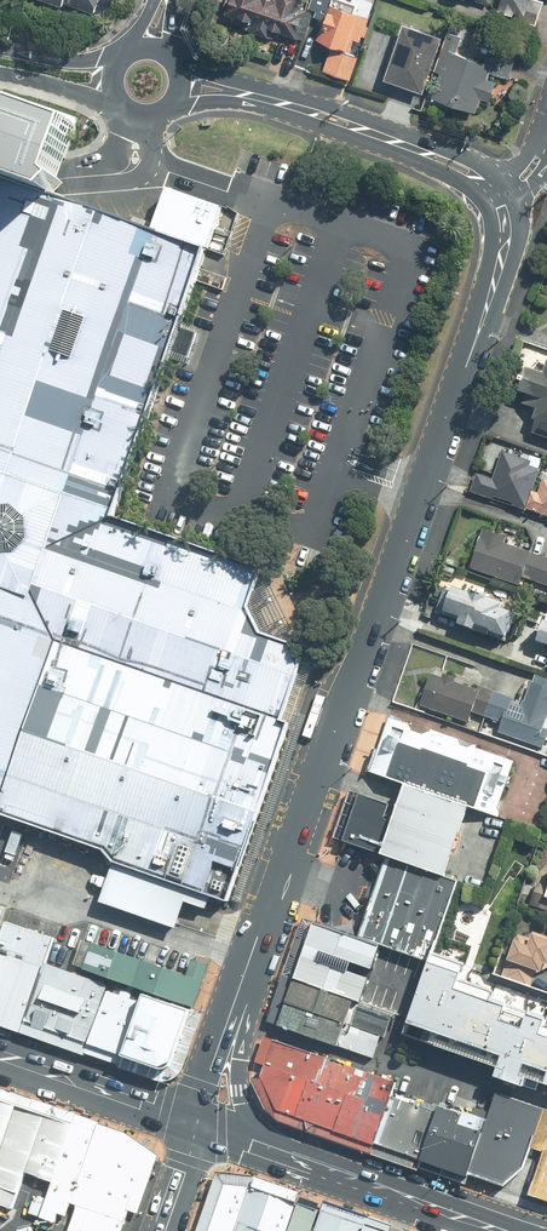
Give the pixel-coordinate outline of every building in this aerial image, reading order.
[(101,0),(60,0),(96,13),(101,0)] [(214,15),(291,41),(305,0),(219,0),(214,15)] [(349,0),(330,0),(315,37),(330,44),(323,61),(354,74),(380,12),(349,0)] [(498,8),(526,19),(533,0),(501,0),(498,8)] [(445,36),(400,22),(383,76),(428,90),(445,36)] [(483,64),(451,53),(435,97),(477,111),(489,76),(509,83),(519,55),(489,45),(483,64)] [(52,193),(58,178),(66,155),(80,118),(0,93),(0,175),(52,193)] [(100,851),(110,864),(113,867),(160,883),(210,900),(224,905),(284,731),(287,723),(279,721),(282,710),(298,665),(289,643),(260,633),(254,620),(249,607),(227,556),(113,516),(123,486),(133,459),(146,419),(153,399),(164,365),(170,347),(177,329),(195,271),(218,202),(160,182),(152,206),(146,225),(52,193),(0,175),(0,817),(100,851)] [(546,440),(546,360),(544,359),(540,372),(524,368),(515,397),(539,404),(530,434),(546,440)] [(502,453),(494,478),(478,473),(472,492),(546,517),(546,473),(538,471),(540,465),(502,453)] [(506,544),(509,538),(481,529),(467,569),(522,586),(524,581),(546,588),(546,557),(506,544)] [(261,568),(227,556),(249,607),(261,568)] [(461,591),(446,586),(435,616),(508,642),(519,612),(494,603),(496,598),(463,586),(461,591)] [(545,622),(539,642),(546,645),(546,623),(545,622)] [(430,675),(422,703),(471,718),(474,709),(504,719),(499,735),(546,749),(546,745),(546,678),(528,672),(519,702),(430,675)] [(402,781),(467,804),(494,814),(514,760),(390,717),(371,770),(402,781)] [(467,804),(402,781),(397,794),(394,804),(364,793),(346,842),(385,855),(442,875),(463,817),(467,804)] [(442,875),(385,855),(356,939),(378,947),(428,963),(455,881),(442,875)] [(530,909),(546,914),(546,855),(530,909)] [(160,883),(113,867),(100,904),(175,930),(184,904),(206,912),(210,900),(160,883)] [(0,932),(0,1014),(23,1022),(44,963),(52,938),(4,922),(0,932)] [(312,924),(292,981),(352,1002),(359,1004),(378,947),(356,939),(312,924)] [(512,938),(498,979),(532,990),(540,967),(546,970),(546,926),(539,924),(532,945),(512,938)] [(185,976),(90,944),(81,970),(193,1008),(207,966),(190,960),(185,976)] [(44,963),(23,1022),(156,1069),(169,1065),(188,1012),(44,963)] [(427,965),(401,1037),(496,1070),(493,1079),(521,1089),(524,1080),(546,1088),(546,1030),(542,1028),(546,1015),(546,1002),(495,984),(491,995),(456,983),(458,976),(427,965)] [(352,1002),(292,981),(275,1027),(336,1048),(337,1046),(344,1024),(352,1002)] [(337,1046),(372,1058),(379,1036),(344,1024),(337,1046)] [(396,1082),(273,1040),(258,1078),(275,1113),(373,1146),(390,1098),(396,1082)] [(529,1149),(543,1110),(497,1093),(486,1120),(467,1175),(502,1188),(522,1170),(529,1149)] [(390,1098),(373,1146),(418,1162),(435,1113),(390,1098)] [(0,1100),(0,1147),(14,1105),(0,1100)] [(14,1105),(0,1147),(0,1206),(11,1209),(23,1174),(50,1184),(71,1124),(14,1105)] [(466,1178),(467,1175),(486,1120),(462,1112),(460,1116),(437,1108),(435,1113),(418,1162),(466,1178)] [(543,1110),(529,1149),(542,1154),(546,1155),(546,1112),(543,1110)] [(95,1132),(71,1124),(50,1184),(37,1219),(53,1224),(56,1214),(64,1217),(69,1204),(95,1132)] [(95,1132),(69,1204),(76,1206),(68,1230),(119,1230),(143,1158),(123,1142),(95,1132)] [(527,1196),(546,1203),(546,1152),(543,1151),(542,1154),(527,1196)] [(222,1174),(202,1230),(246,1230),(261,1188),(222,1174)] [(261,1188),(246,1230),(292,1230),(302,1202),(261,1188)] [(302,1202),(292,1230),(321,1230),(328,1211),(302,1202)] [(328,1211),(321,1230),(369,1230),(371,1226),(328,1211)]
